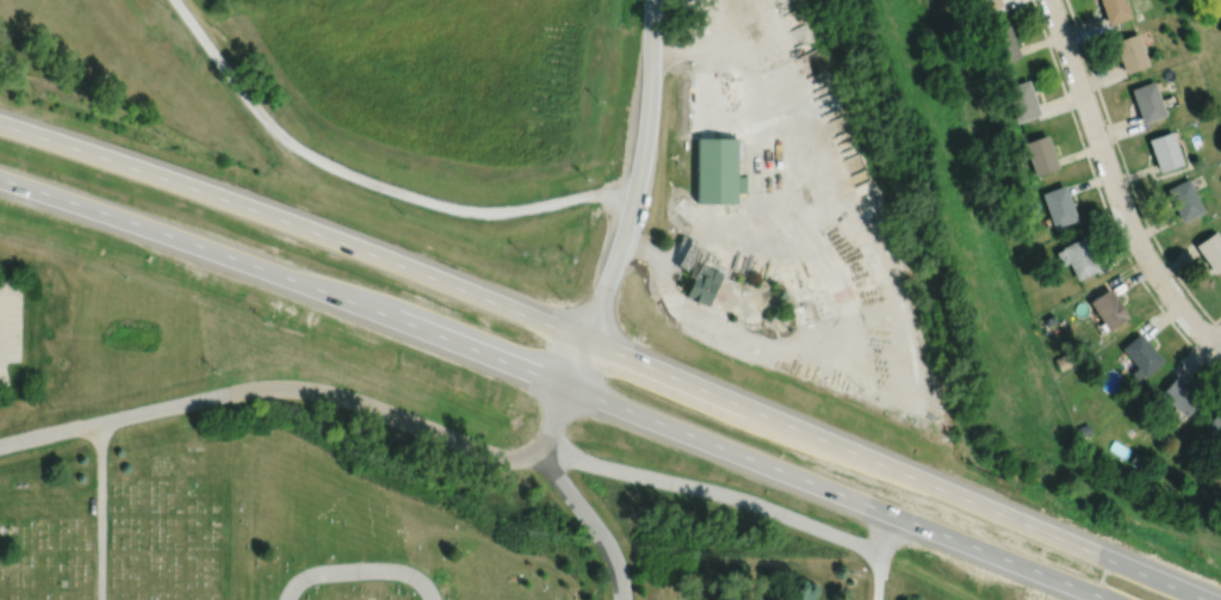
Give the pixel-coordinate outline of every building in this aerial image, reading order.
[(999,0),(974,0),(978,13),(1001,6),(999,0)] [(1125,0),(1099,0),(1107,24),(1130,17),(1125,0)] [(990,31),(1000,63),(1019,57),(1009,25),(990,31)] [(1113,41),(1124,73),(1148,65),(1137,33),(1113,41)] [(1039,114),(1027,80),(1004,87),(1016,122),(1039,114)] [(1139,122),(1163,117),(1155,81),(1131,87),(1139,122)] [(1182,164),(1171,131),(1147,139),(1158,172),(1182,164)] [(1034,174),(1057,167),(1047,134),(1023,142),(1034,174)] [(695,138),(696,204),(736,204),(736,193),(745,193),(745,175),(736,175),(736,138),(695,138)] [(1166,188),(1180,221),(1202,212),(1189,179),(1166,188)] [(1052,227),(1076,220),(1064,185),(1041,192),(1052,227)] [(1220,245),(1220,240),(1216,231),(1195,243),(1212,273),(1220,268),(1220,257),(1216,248),(1220,245)] [(1098,269),(1083,237),(1054,250),(1061,266),(1068,262),(1076,280),(1098,269)] [(684,297),(707,307),(721,273),(699,264),(684,297)] [(1107,330),(1128,316),(1109,287),(1088,301),(1107,330)] [(1162,361),(1139,332),(1120,348),(1135,368),(1130,372),(1136,381),(1162,361)] [(1198,404),(1178,377),(1160,390),(1180,417),(1198,404)] [(1220,445),(1220,413),(1218,410),(1202,428),(1220,445)]
